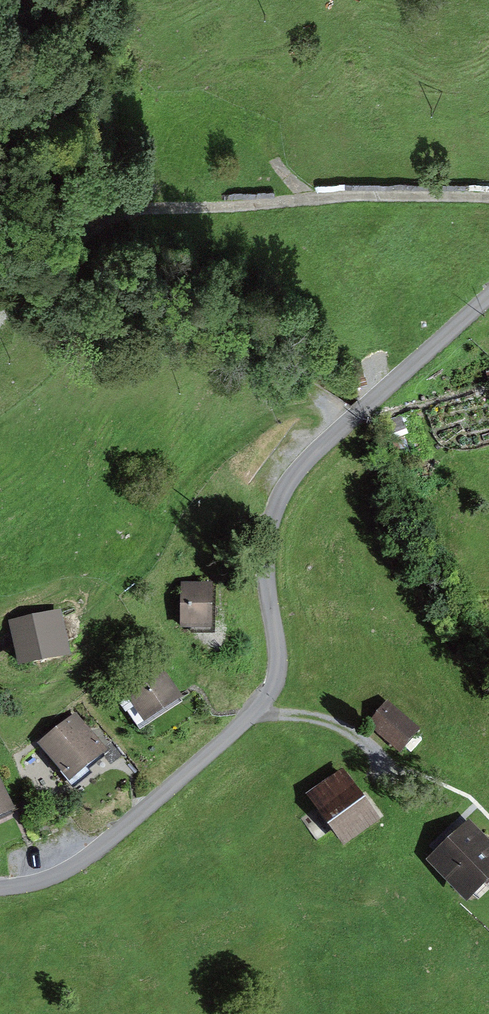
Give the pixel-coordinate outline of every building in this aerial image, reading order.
[(212,583),(180,582),(179,630),(211,632),(212,583)] [(60,610),(8,621),(18,671),(70,657),(60,610)] [(163,671),(121,701),(142,730),(184,700),(163,671)] [(425,733),(387,702),(365,729),(404,760),(425,733)] [(109,752),(76,712),(36,744),(68,782),(109,752)] [(378,822),(342,770),(305,795),(342,847),(378,822)] [(0,777),(0,819),(16,811),(0,777)] [(469,821),(426,861),(467,904),(488,883),(488,842),(469,821)]
